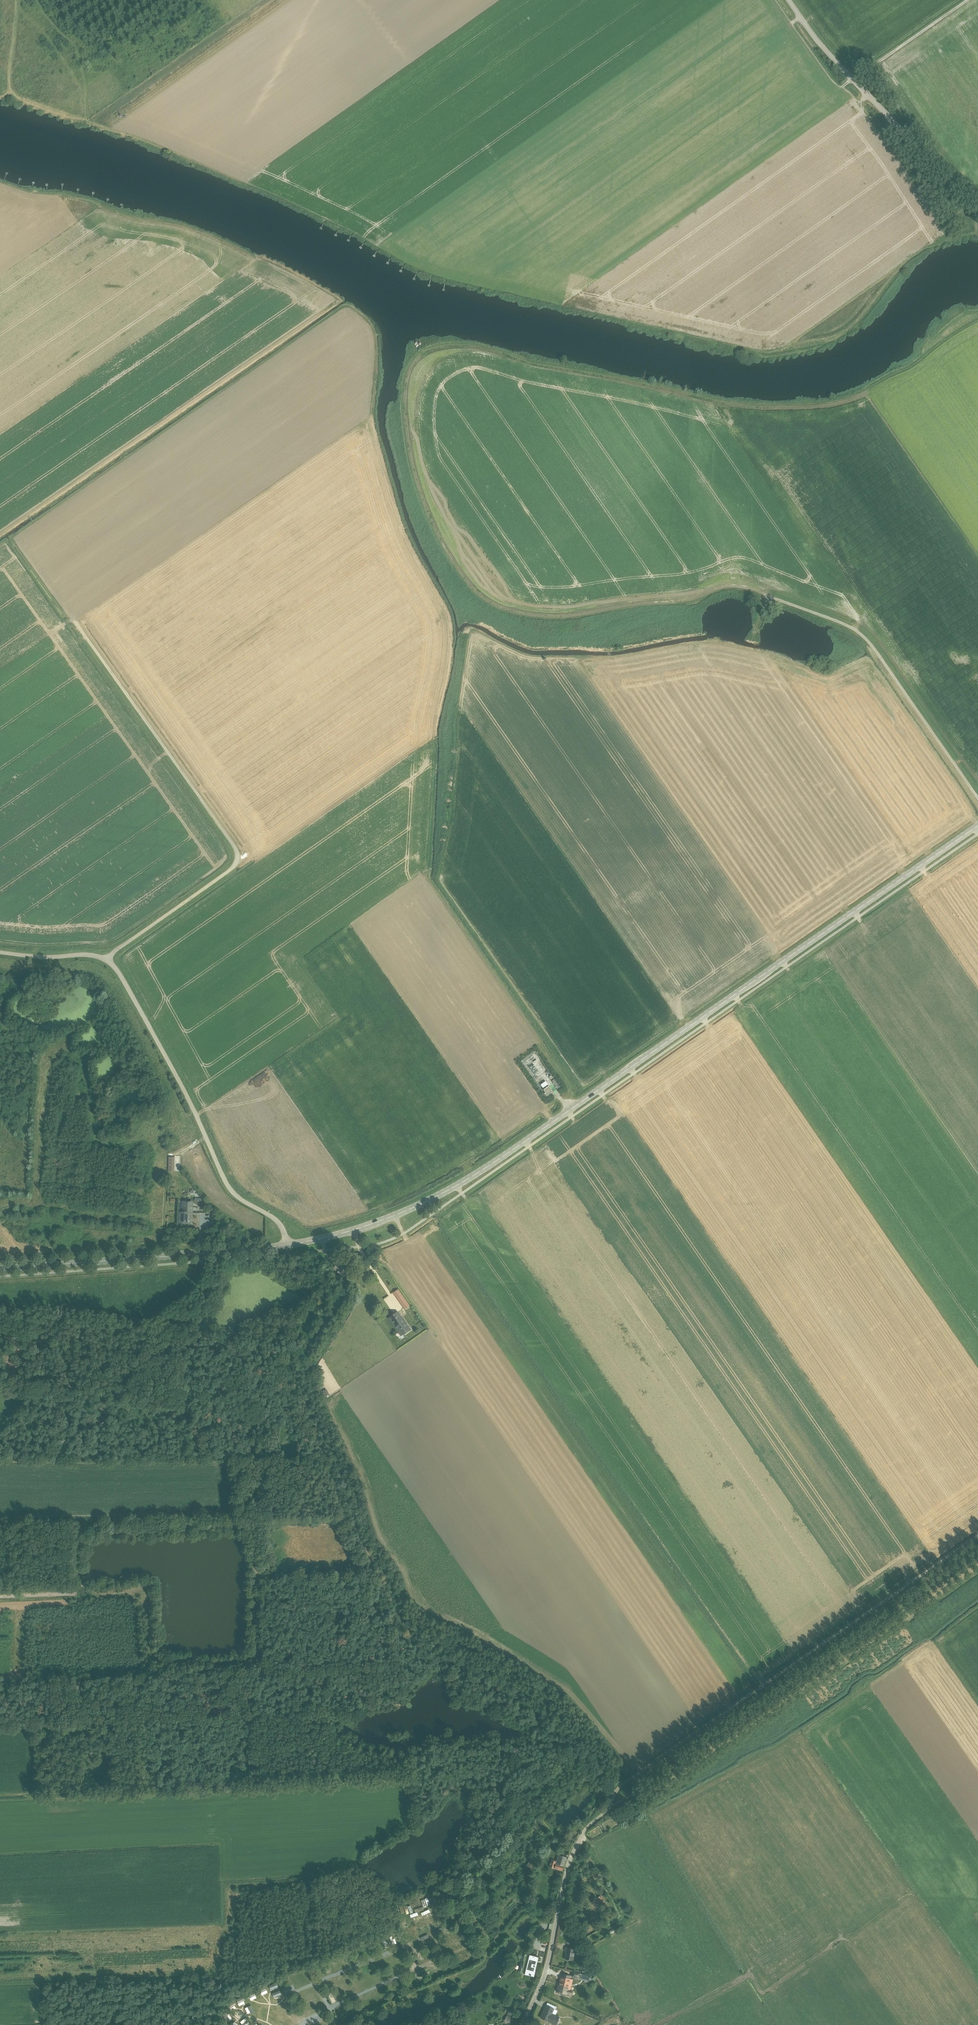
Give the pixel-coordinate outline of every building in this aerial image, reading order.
[(536,1072),(532,1064),(526,1067),(531,1075),(536,1072)] [(546,1096),(553,1092),(549,1086),(543,1090),(545,1093),(544,1094),(546,1096)] [(179,1212),(179,1224),(190,1224),(190,1213),(192,1213),(192,1210),(193,1210),(193,1205),(192,1205),(193,1202),(183,1201),(182,1212),(179,1212)] [(398,1289),(393,1293),(397,1299),(402,1295),(398,1289)] [(406,1301),(401,1305),(405,1310),(410,1306),(406,1301)] [(398,1312),(389,1318),(399,1333),(401,1331),(404,1334),(410,1329),(398,1312)] [(536,1843),(530,1849),(532,1851),(538,1845),(536,1843)] [(551,1860),(549,1867),(562,1871),(566,1858),(558,1855),(556,1861),(551,1860)] [(530,1860),(525,1866),(530,1870),(535,1864),(530,1860)] [(576,1911),(570,1913),(575,1923),(580,1921),(576,1911)] [(457,1918),(451,1921),(455,1927),(461,1923),(457,1918)] [(405,1919),(398,1921),(400,1927),(407,1924),(405,1919)] [(565,1947),(565,1951),(566,1951),(565,1959),(573,1961),(575,1953),(576,1953),(577,1949),(570,1947),(570,1948),(565,1947)] [(525,1954),(520,1973),(534,1976),(537,1961),(538,1957),(525,1954)] [(558,1986),(556,1992),(571,1995),(573,1990),(570,1990),(573,1980),(570,1979),(561,1977),(559,1986),(558,1986)] [(273,1982),(267,1987),(269,1990),(276,1985),(273,1982)] [(249,2004),(243,2006),(245,2013),(252,2011),(249,2004)] [(540,2018),(556,2024),(560,2017),(552,2014),(554,2009),(546,2006),(540,2018)] [(511,2007),(507,2014),(512,2017),(516,2009),(511,2007)] [(507,2015),(504,2021),(512,2024),(515,2019),(507,2015)] [(243,2016),(237,2020),(241,2024),(246,2021),(243,2016)]
